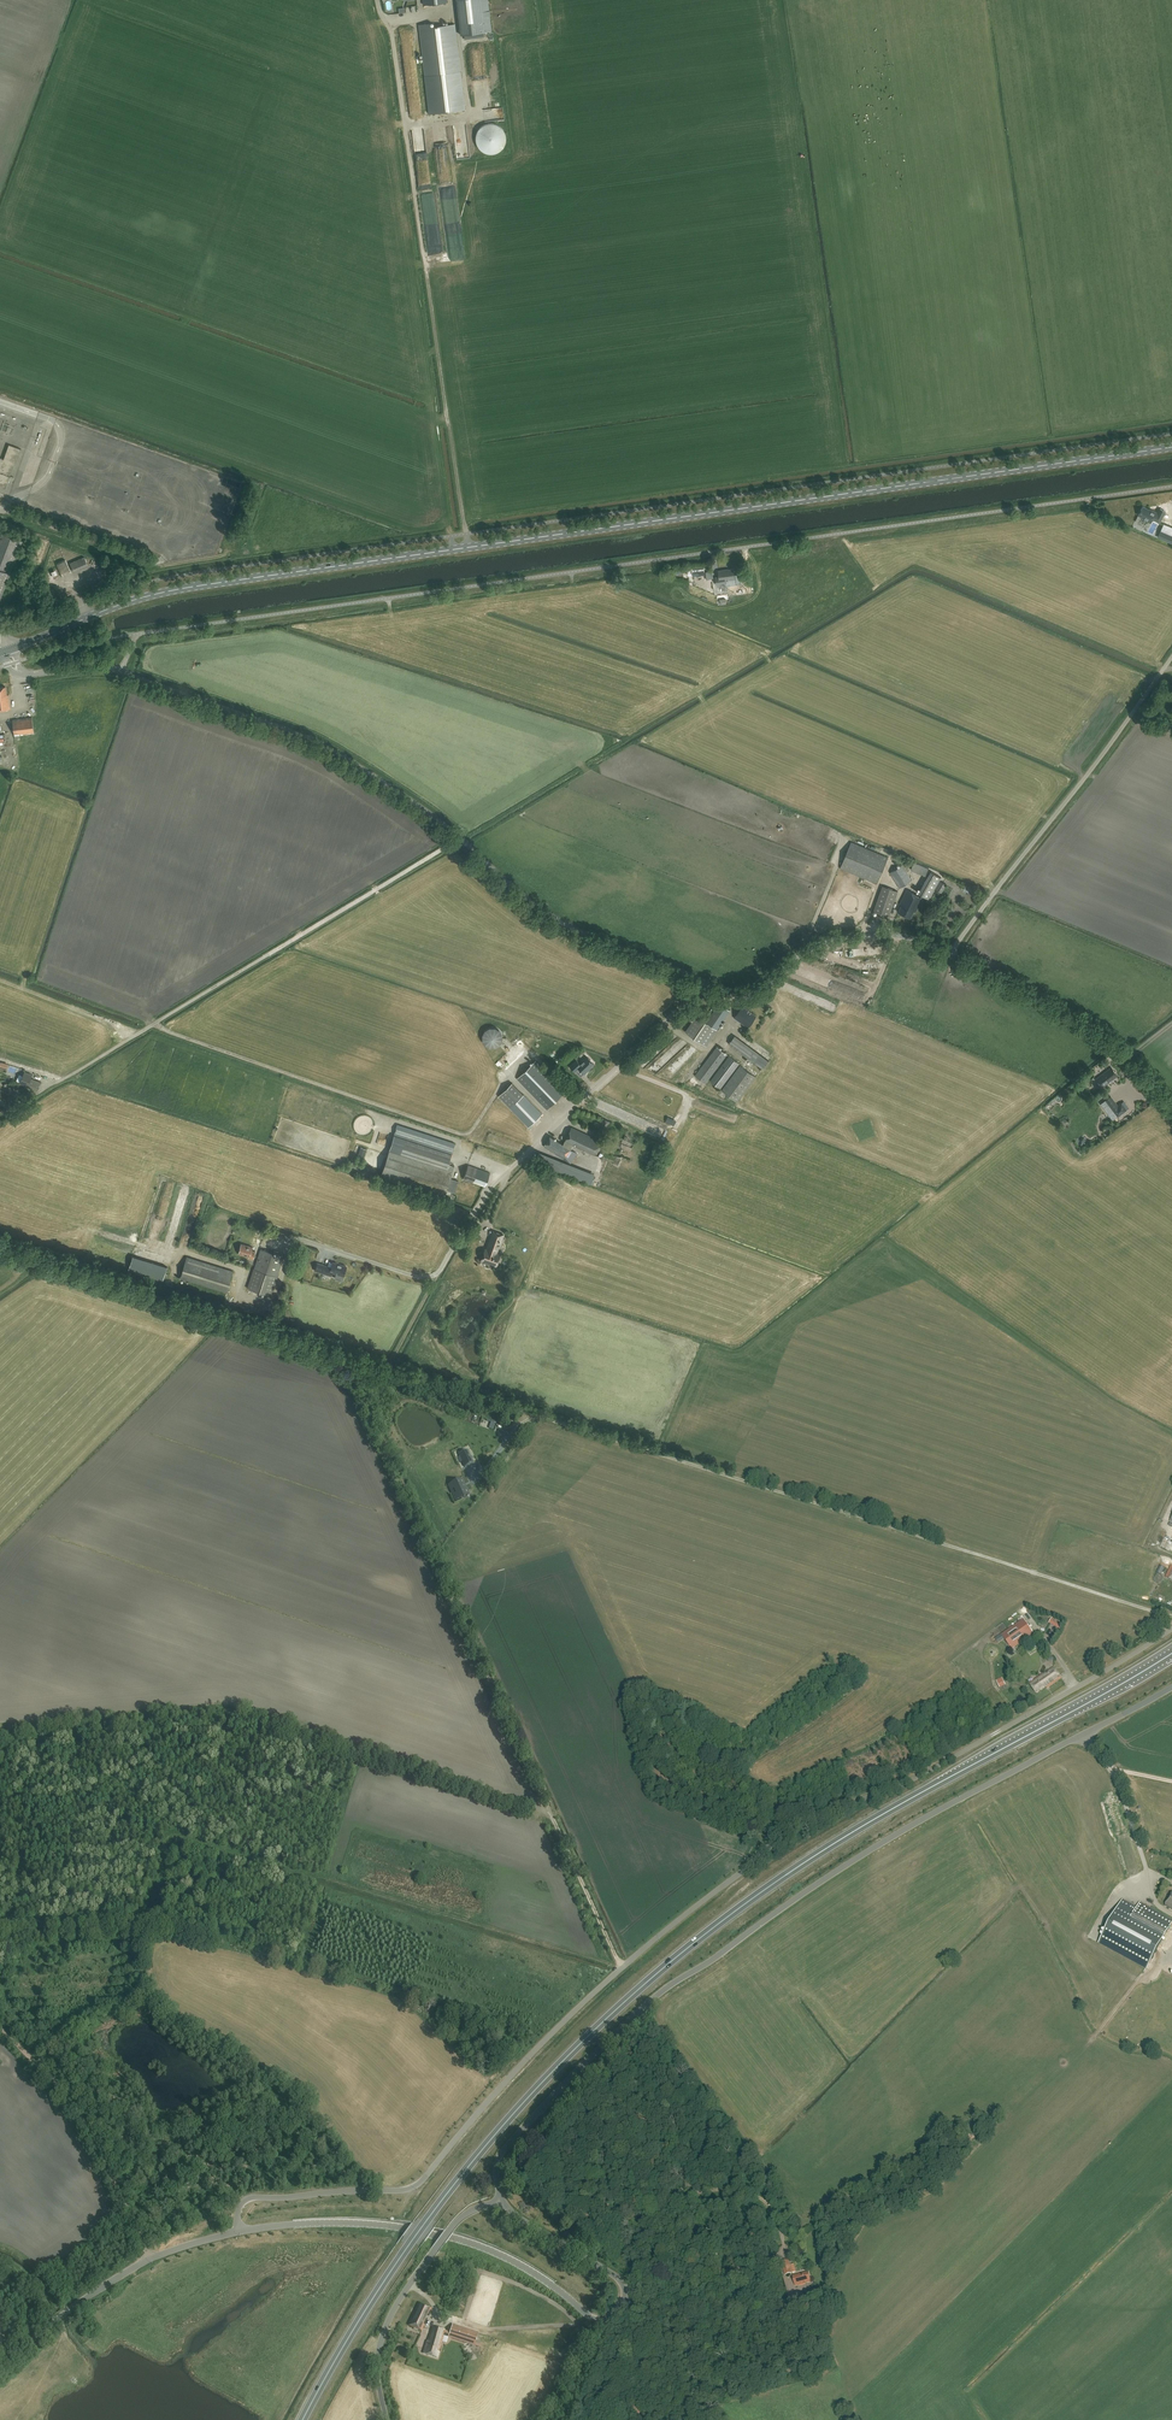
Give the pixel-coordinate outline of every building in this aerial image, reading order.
[(488,0),(457,0),(461,35),(491,32),(488,0)] [(429,27),(428,24),(419,25),(430,114),(465,109),(455,24),(429,27)] [(8,445),(2,461),(1,461),(0,464),(0,486),(5,488),(14,464),(15,464),(21,449),(8,445)] [(1151,511),(1143,507),(1138,515),(1143,518),(1143,519),(1151,523),(1152,519),(1159,523),(1165,512),(1160,509),(1158,513),(1152,510),(1151,511)] [(1164,525),(1159,537),(1167,540),(1171,528),(1164,525)] [(22,542),(22,541),(0,532),(0,598),(22,542)] [(87,566),(83,558),(69,564),(73,572),(87,566)] [(683,576),(682,569),(674,570),(675,577),(683,576)] [(735,579),(733,569),(726,570),(718,571),(719,577),(715,578),(717,585),(726,584),(725,580),(735,579)] [(60,602),(54,587),(48,590),(54,604),(60,602)] [(5,687),(0,687),(0,710),(10,709),(8,695),(6,695),(5,687)] [(34,733),(32,717),(12,720),(15,739),(19,738),(19,735),(34,733)] [(888,858),(852,842),(841,867),(877,883),(888,858)] [(928,869),(914,862),(913,864),(911,863),(910,866),(912,867),(911,870),(925,876),(928,869)] [(912,880),(903,865),(890,873),(900,888),(912,880)] [(941,877),(930,871),(918,893),(928,899),(941,877)] [(947,885),(940,881),(935,889),(942,893),(947,885)] [(898,891),(882,886),(873,911),(889,916),(898,891)] [(923,898),(907,890),(900,904),(902,905),(898,912),(910,918),(914,911),(916,912),(923,898)] [(730,1010),(719,1003),(706,1022),(696,1015),(685,1032),(706,1046),(730,1010)] [(756,1016),(742,1007),(735,1018),(748,1028),(756,1016)] [(764,1069),(771,1060),(736,1036),(731,1043),(755,1060),(754,1062),(764,1069)] [(695,1075),(705,1084),(727,1054),(717,1046),(695,1075)] [(686,1053),(677,1060),(682,1067),(691,1060),(686,1053)] [(594,1063),(587,1056),(580,1064),(577,1061),(570,1067),(575,1072),(579,1068),(584,1074),(589,1069),(594,1063)] [(710,1081),(721,1089),(740,1064),(729,1056),(710,1081)] [(642,1063),(646,1068),(651,1063),(647,1058),(642,1063)] [(565,1091),(536,1061),(517,1079),(547,1109),(565,1091)] [(658,1076),(666,1066),(659,1061),(652,1071),(658,1076)] [(739,1101),(756,1075),(741,1065),(724,1091),(739,1101)] [(1117,1076),(1111,1068),(1096,1079),(1102,1087),(1117,1076)] [(666,1075),(670,1078),(674,1074),(670,1070),(666,1075)] [(31,1074),(25,1072),(21,1082),(22,1082),(22,1085),(37,1090),(40,1082),(30,1079),(31,1074)] [(498,1096),(529,1127),(542,1114),(512,1083),(498,1096)] [(0,1089),(0,1103),(7,1108),(13,1097),(0,1089)] [(593,1097),(590,1104),(607,1112),(611,1105),(593,1097)] [(1106,1100),(1113,1109),(1118,1106),(1111,1097),(1106,1100)] [(1113,1109),(1118,1116),(1128,1108),(1123,1102),(1118,1106),(1113,1109)] [(656,1117),(665,1121),(668,1114),(659,1110),(656,1117)] [(610,1122),(604,1119),(598,1132),(604,1135),(610,1122)] [(455,1143),(397,1125),(380,1176),(444,1197),(446,1190),(454,1193),(458,1181),(450,1178),(454,1166),(448,1164),(455,1143)] [(601,1141),(572,1127),(563,1145),(550,1136),(543,1146),(571,1163),(577,1153),(571,1149),(573,1145),(595,1155),(601,1141)] [(362,1147),(359,1154),(366,1157),(368,1149),(362,1147)] [(595,1175),(539,1153),(536,1162),(593,1185),(596,1178),(594,1177),(595,1175)] [(490,1173),(468,1165),(463,1179),(485,1187),(490,1173)] [(561,1197),(565,1189),(559,1185),(554,1193),(561,1197)] [(503,1235),(493,1231),(490,1238),(486,1250),(485,1249),(481,1260),(495,1265),(499,1255),(496,1253),(500,1242),(501,1242),(503,1235)] [(252,1247),(241,1244),(238,1253),(248,1256),(248,1257),(253,1259),(255,1251),(251,1250),(252,1247)] [(284,1256),(261,1249),(248,1288),(271,1296),(284,1256)] [(167,1267),(133,1256),(128,1270),(163,1281),(167,1267)] [(233,1271),(187,1257),(181,1278),(227,1292),(233,1271)] [(315,1269),(331,1274),(332,1272),(343,1276),(346,1267),(333,1262),(331,1268),(317,1263),(315,1269)] [(269,1317),(272,1318),(274,1310),(257,1304),(254,1312),(269,1317)] [(460,1456),(458,1457),(459,1459),(461,1458),(465,1467),(473,1463),(467,1450),(459,1454),(460,1456)] [(452,1484),(449,1485),(452,1493),(456,1500),(468,1495),(469,1494),(466,1488),(462,1479),(452,1484)] [(1166,1540),(1165,1543),(1162,1541),(1159,1547),(1171,1553),(1171,1543),(1166,1540)] [(1012,1650),(1034,1634),(1023,1618),(995,1638),(998,1643),(1004,1638),(1012,1650)] [(1050,1624),(1061,1629),(1064,1624),(1054,1618),(1050,1624)] [(1047,1688),(1061,1678),(1053,1667),(1030,1684),(1036,1693),(1046,1686),(1047,1688)] [(1120,1834),(1124,1833),(1119,1817),(1115,1819),(1120,1834)] [(1171,1923),(1171,1920),(1140,1902),(1137,1908),(1123,1900),(1100,1942),(1099,1943),(1101,1944),(1146,1968),(1147,1969),(1148,1968),(1147,1968),(1171,1923)] [(785,2274),(792,2272),(790,2265),(789,2260),(782,2262),(783,2267),(785,2274)] [(810,2282),(808,2272),(792,2277),(795,2286),(810,2282)] [(431,2309),(418,2303),(415,2310),(416,2311),(414,2315),(413,2314),(408,2326),(421,2332),(427,2320),(425,2319),(426,2315),(428,2316),(431,2309)] [(474,2345),(478,2333),(452,2325),(450,2332),(432,2326),(427,2341),(424,2354),(437,2358),(441,2346),(444,2335),(474,2345)]
